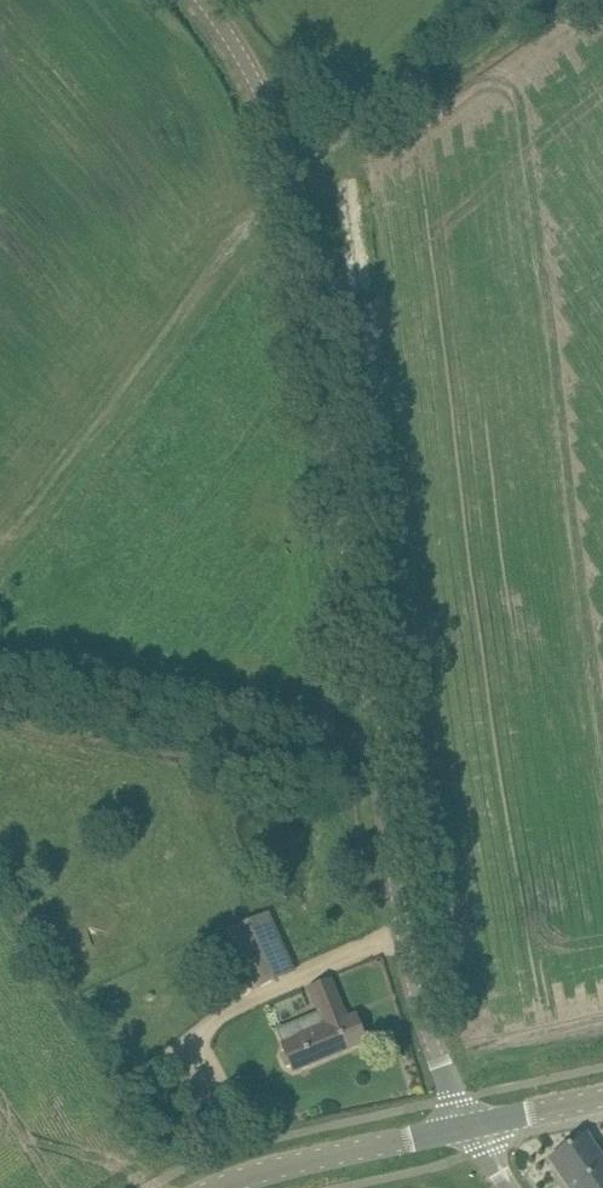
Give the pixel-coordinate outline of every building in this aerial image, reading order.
[(228,932),(254,989),(295,971),(269,914),(228,932)] [(321,1012),(275,1031),(284,1053),(280,1054),(286,1068),(290,1066),(291,1070),(313,1062),(365,1041),(356,1017),(346,1021),(330,981),(311,989),(321,1012)] [(295,1000),(274,1001),(275,1023),(296,1022),(295,1000)] [(551,1160),(570,1187),(602,1187),(602,1159),(588,1136),(551,1160)]
